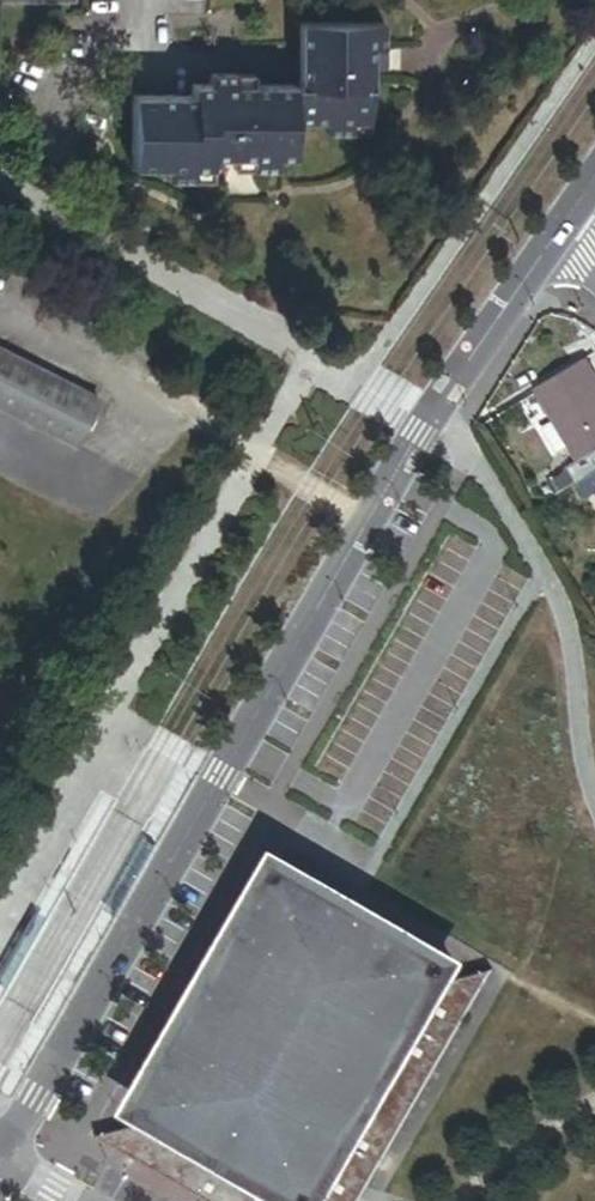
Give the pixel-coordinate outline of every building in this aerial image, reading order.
[(170,182),(194,182),(193,170),(212,170),(211,160),(294,158),(294,127),(329,126),(329,138),(354,138),(354,127),(373,127),(371,68),(385,69),(384,49),(384,25),(299,26),(300,90),(293,90),(293,86),(192,87),(192,98),(132,98),(133,170),(169,169),(170,182)] [(373,137),(373,127),(354,127),(354,138),(373,137)] [(193,170),(194,182),(212,181),(212,170),(193,170)] [(76,449),(99,402),(0,353),(0,411),(76,449)] [(594,471),(594,374),(585,357),(536,387),(588,475),(594,471)] [(430,994),(431,994),(434,992),(437,990),(440,984),(441,981),(441,977),(439,971),(434,966),(428,963),(423,963),(284,883),(286,879),(286,871),(286,868),(282,861),(276,857),(272,855),(268,855),(261,857),(255,861),(251,868),(250,871),(250,875),(252,883),(255,885),(259,889),(140,1095),(135,1097),(133,1099),(130,1106),(129,1112),(130,1115),(131,1118),(134,1121),(139,1125),(146,1126),(150,1125),(150,1126),(90,1142),(192,1200),(353,1200),(481,982),(430,996),(430,994)]
